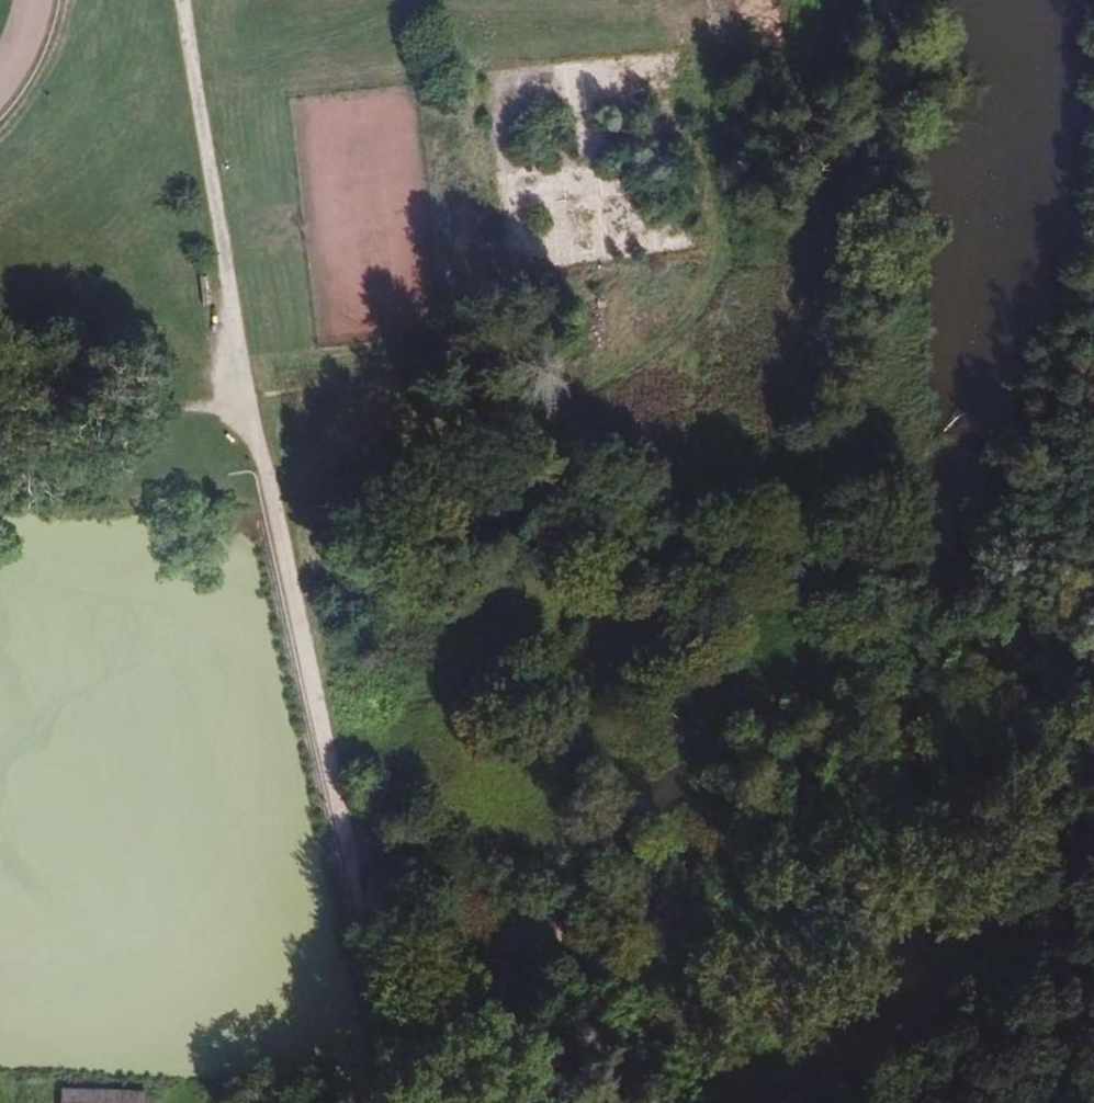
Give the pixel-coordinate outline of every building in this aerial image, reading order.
[(62,1089),(61,1102),(147,1102),(147,1092),(62,1089)]
